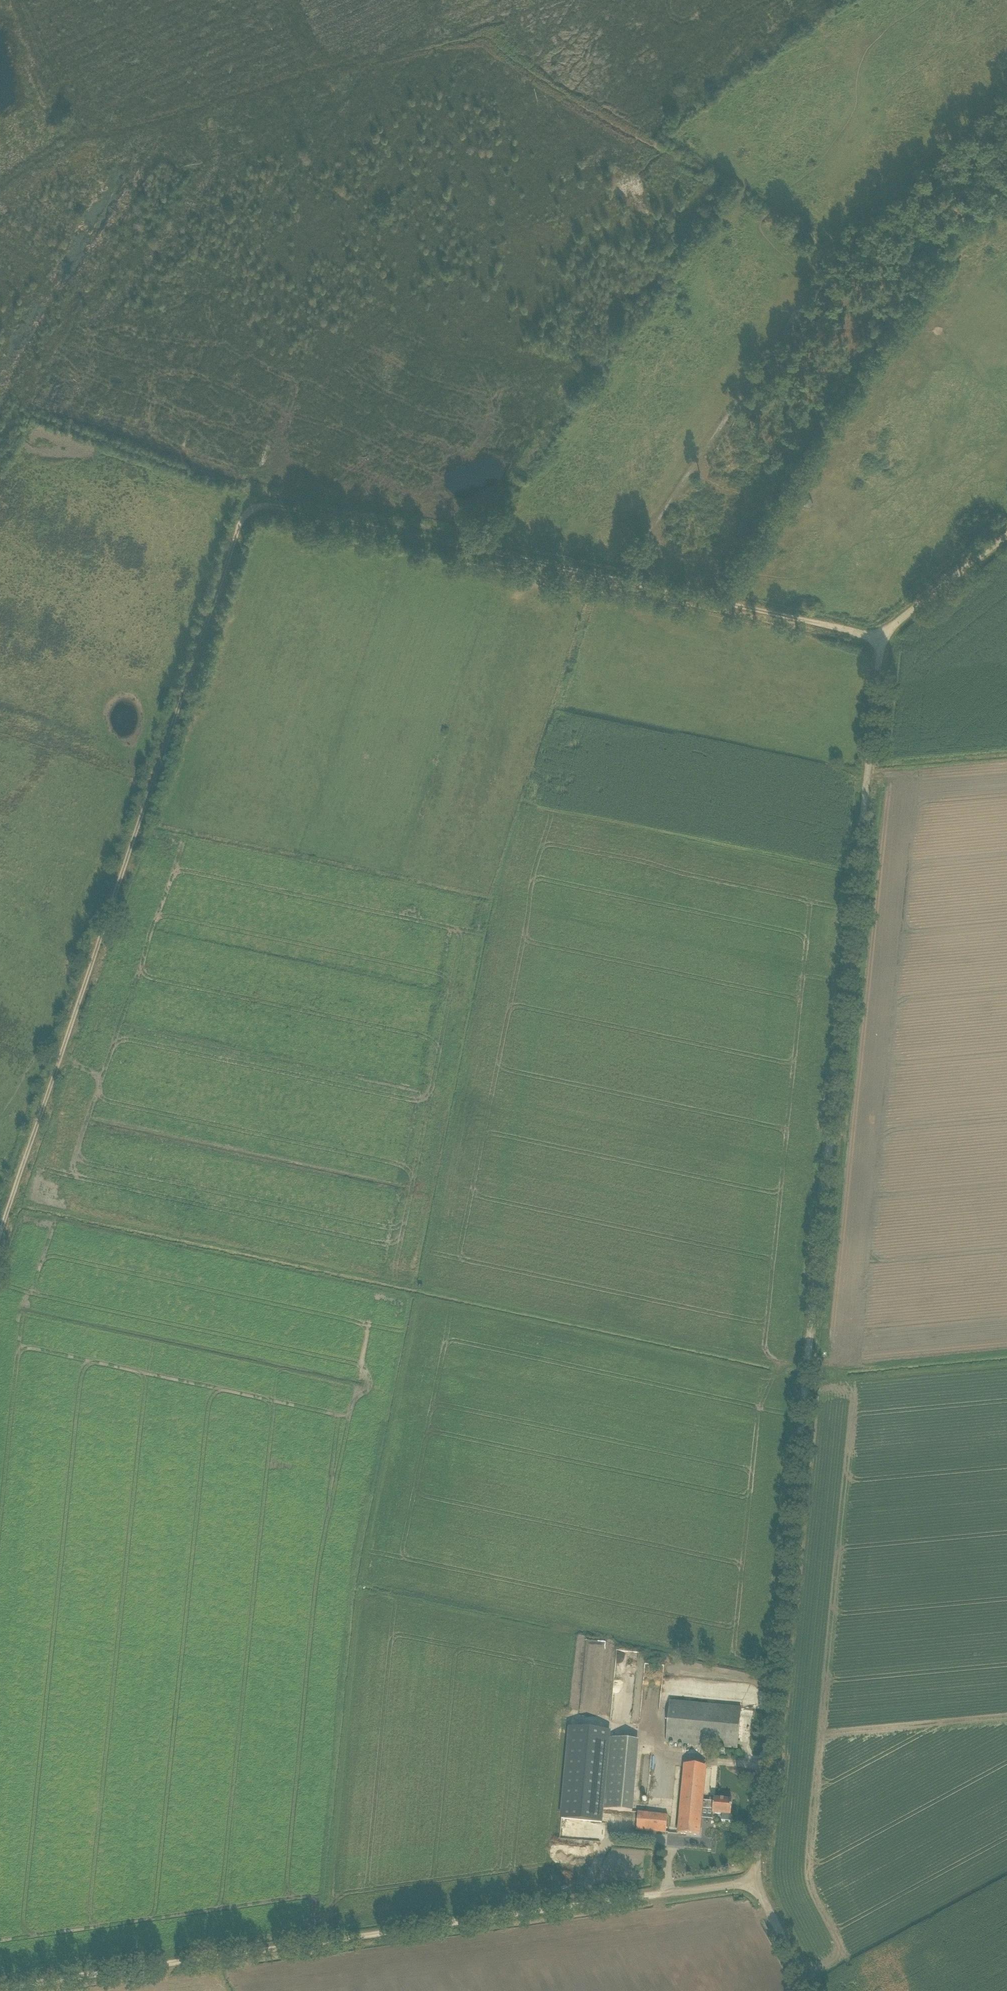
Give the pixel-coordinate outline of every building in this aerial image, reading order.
[(958,219),(956,221),(957,223),(962,224),(966,221),(965,216),(963,214),(961,217),(958,219)] [(863,241),(859,237),(854,242),(858,247),(863,241)] [(814,502),(812,497),(810,496),(804,504),(805,505),(810,506),(814,502)] [(587,1639),(583,1696),(600,1698),(604,1641),(587,1639)] [(666,1742),(737,1748),(741,1708),(670,1700),(666,1742)] [(603,1823),(605,1808),(611,1737),(612,1731),(569,1727),(561,1819),(603,1823)] [(640,1740),(611,1737),(605,1808),(633,1811),(640,1740)] [(687,1764),(678,1833),(700,1835),(702,1809),(713,1810),(713,1813),(731,1815),(732,1800),(716,1799),(715,1802),(706,1801),(709,1767),(687,1764)] [(668,1814),(638,1811),(637,1829),(666,1832),(668,1814)]
